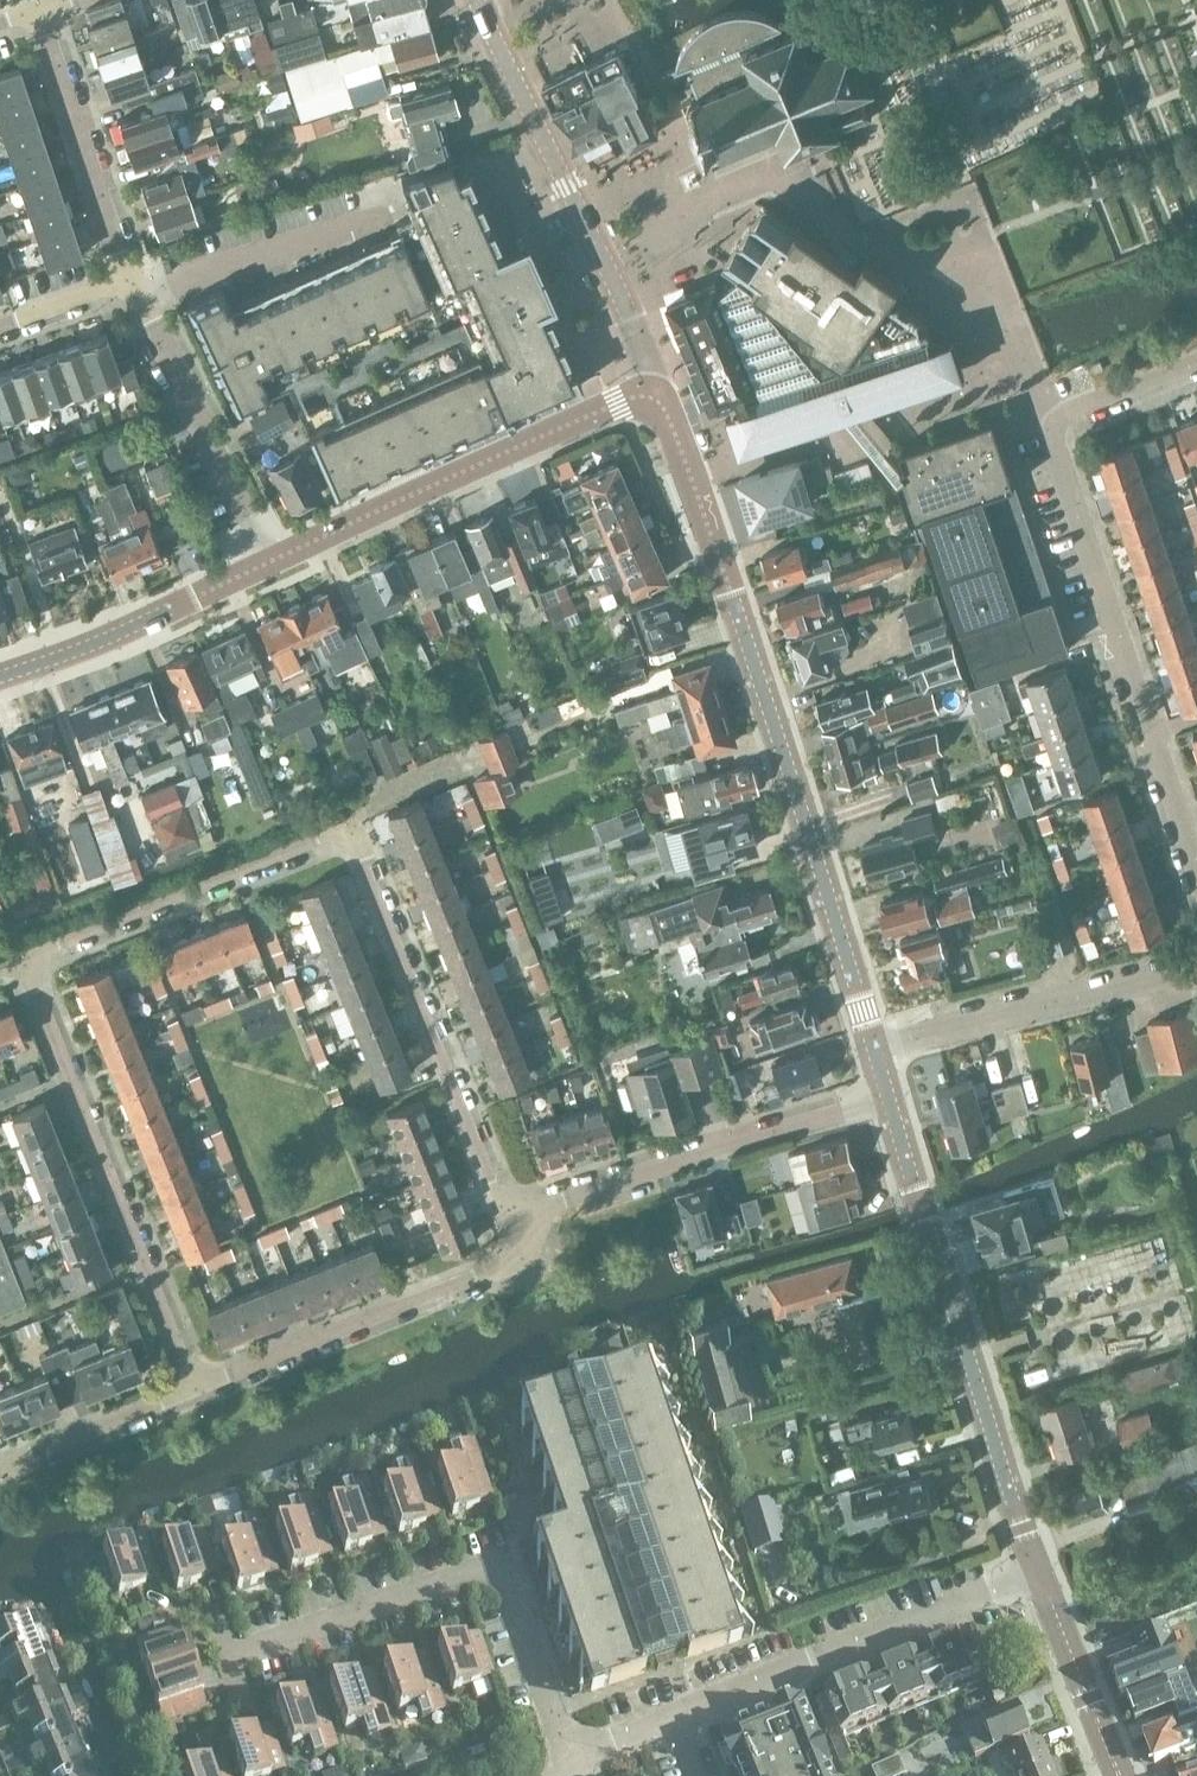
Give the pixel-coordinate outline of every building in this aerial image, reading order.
[(85,25),(93,49),(132,36),(124,12),(120,0),(114,0),(85,10),(90,23),(85,25)] [(162,25),(175,20),(168,0),(153,0),(162,25)] [(184,34),(220,22),(221,21),(214,0),(173,0),(184,34)] [(220,22),(225,37),(262,24),(254,0),(214,0),(221,21),(220,22)] [(312,7),(310,0),(285,0),(280,1),(278,2),(282,15),(312,7)] [(352,18),(371,13),(419,0),(347,0),(352,18)] [(352,18),(358,41),(377,36),(428,21),(422,0),(419,0),(371,13),(352,18)] [(282,15),(267,20),(273,41),(318,28),(312,7),(282,15)] [(660,75),(666,88),(686,79),(694,97),(691,98),(706,135),(715,155),(778,130),(787,152),(826,136),(838,132),(837,129),(871,116),(861,91),(873,86),(854,37),(820,51),(811,28),(798,33),(796,30),(788,34),(785,25),(786,24),(785,23),(782,24),(776,21),(773,19),(770,18),(763,15),(760,14),(753,13),(749,12),(742,12),(735,12),(728,14),(721,15),(718,17),(711,20),(705,23),(701,26),(699,28),(696,31),(694,33),(689,39),(687,42),(685,45),(683,48),(682,51),(680,54),(679,58),(678,61),(677,64),(677,68),(660,75)] [(391,39),(390,39),(393,52),(398,66),(438,54),(430,28),(391,39)] [(178,31),(166,35),(171,49),(182,45),(178,31)] [(274,46),(273,46),(277,58),(280,69),(280,68),(326,55),(319,32),(274,46)] [(132,36),(93,49),(102,72),(140,59),(132,36)] [(389,36),(285,69),(301,119),(387,91),(376,57),(393,52),(390,39),(389,36)] [(618,48),(543,83),(574,145),(583,140),(593,161),(629,143),(630,144),(658,130),(639,92),(650,86),(630,44),(619,49),(618,48)] [(277,58),(257,65),(260,75),(266,73),(280,69),(277,58)] [(140,59),(102,72),(110,96),(121,92),(126,104),(148,96),(180,86),(197,80),(193,67),(149,82),(140,59)] [(247,61),(236,64),(237,66),(242,81),(252,78),(260,75),(257,65),(249,67),(247,61)] [(237,66),(215,74),(220,89),(242,81),(237,66)] [(28,94),(18,67),(0,73),(0,104),(28,94)] [(272,92),(287,88),(280,68),(280,69),(266,73),(272,92)] [(450,152),(439,117),(456,111),(448,84),(397,99),(397,100),(389,103),(386,105),(390,115),(393,117),(402,114),(412,147),(406,156),(409,165),(450,152)] [(152,108),(118,120),(126,143),(170,128),(181,124),(174,103),(185,99),(180,86),(148,96),(148,97),(152,108)] [(269,97),(264,105),(265,108),(272,106),(289,100),(290,100),(287,88),(268,94),(269,97)] [(0,104),(0,127),(2,133),(37,121),(28,94),(0,104)] [(289,100),(272,106),(278,124),(295,118),(289,100)] [(210,106),(194,111),(197,118),(207,115),(213,113),(210,106)] [(332,127),(328,112),(295,123),(299,137),(332,127)] [(37,121),(2,133),(11,159),(45,147),(37,121)] [(170,128),(126,143),(134,165),(178,150),(177,148),(182,146),(187,159),(218,148),(213,134),(188,143),(181,124),(170,128)] [(239,151),(236,141),(218,148),(221,157),(239,151)] [(45,147),(11,159),(20,186),(54,174),(45,147)] [(416,212),(395,222),(397,226),(401,236),(399,237),(435,314),(436,315),(459,305),(477,346),(481,350),(486,359),(479,362),(502,414),(503,416),(511,412),(511,414),(528,406),(528,405),(537,401),(538,402),(555,395),(554,393),(564,389),(564,390),(581,383),(573,366),(572,367),(567,356),(569,356),(561,339),(560,340),(555,329),(557,328),(549,312),(548,312),(543,302),(550,298),(525,241),(503,251),(498,240),(499,239),(492,223),(490,223),(486,213),(487,212),(480,195),(478,196),(474,185),(475,185),(468,168),(465,169),(461,158),(451,161),(450,160),(400,176),(416,212)] [(160,176),(139,184),(149,210),(189,196),(177,162),(158,168),(160,176)] [(29,212),(63,200),(54,174),(20,186),(29,212)] [(279,191),(274,179),(256,185),(261,198),(279,191)] [(189,196),(149,210),(158,237),(184,228),(185,233),(186,234),(215,224),(212,217),(198,222),(189,196)] [(63,200),(29,212),(34,229),(31,230),(34,240),(38,238),(72,227),(63,200)] [(716,281),(668,301),(712,406),(739,397),(745,417),(754,444),(768,439),(807,426),(845,413),(855,410),(938,382),(951,377),(942,350),(939,341),(932,344),(928,335),(931,334),(925,315),(892,291),(857,267),(853,264),(827,245),(823,243),(797,224),(796,226),(765,204),(724,262),(740,273),(719,290),(716,281)] [(228,220),(224,209),(211,214),(212,217),(215,224),(218,223),(228,220)] [(222,286),(186,303),(236,409),(268,395),(254,365),(267,359),(268,362),(404,302),(413,323),(433,315),(435,314),(399,237),(401,236),(397,226),(396,227),(388,231),(389,233),(376,239),(355,249),(345,253),(324,262),(324,263),(314,267),(293,276),(293,277),(283,281),(282,281),(262,290),(262,291),(251,295),(240,300),(230,305),(222,286)] [(72,227),(38,238),(48,265),(82,254),(72,227)] [(12,250),(2,254),(6,267),(16,263),(12,250)] [(105,334),(81,342),(99,391),(109,387),(106,377),(115,374),(117,382),(121,380),(125,390),(138,385),(128,356),(115,361),(105,334)] [(81,342),(58,351),(72,389),(74,396),(97,388),(98,392),(99,391),(81,342)] [(58,351),(34,359),(48,398),(66,391),(72,389),(58,351)] [(11,368),(10,368),(25,406),(48,398),(34,359),(11,368)] [(478,359),(309,434),(315,448),(335,492),(356,482),(367,477),(368,477),(389,468),(389,467),(400,462),(400,463),(421,453),(432,448),(433,448),(454,439),(454,438),(465,433),(465,434),(493,421),(503,416),(502,414),(479,362),(478,359)] [(0,372),(0,412),(1,415),(25,406),(10,368),(0,372)] [(249,414),(262,437),(293,420),(281,397),(249,414)] [(855,410),(845,413),(858,429),(899,480),(906,501),(911,517),(912,517),(922,513),(978,676),(1070,646),(1065,632),(1008,463),(992,417),(901,448),(900,447),(889,451),(890,452),(868,426),(855,410)] [(96,417),(82,422),(85,430),(98,426),(96,417)] [(1196,418),(1196,417),(1178,424),(1191,456),(1196,454),(1196,418)] [(73,425),(60,430),(63,438),(76,433),(73,425)] [(56,428),(44,433),(48,443),(60,439),(56,428)] [(26,437),(23,443),(26,451),(39,447),(34,434),(26,437)] [(1155,436),(1100,455),(1100,456),(1101,456),(1105,465),(1103,466),(1109,484),(1142,473),(1137,457),(1159,449),(1155,436)] [(123,439),(100,448),(109,469),(131,460),(123,439)] [(1176,443),(1167,447),(1172,462),(1181,459),(1176,443)] [(0,447),(0,460),(11,456),(7,445),(0,447)] [(298,452),(269,467),(291,509),(321,493),(299,451),(298,452)] [(81,468),(89,465),(85,454),(77,457),(81,468)] [(820,455),(802,461),(806,472),(823,467),(820,455)] [(145,468),(156,494),(166,489),(176,485),(178,484),(167,459),(145,468)] [(1181,459),(1172,462),(1177,477),(1186,474),(1181,459)] [(563,496),(556,500),(561,511),(568,508),(589,499),(625,484),(615,460),(578,476),(585,491),(581,493),(579,489),(564,496),(563,496)] [(868,461),(835,473),(841,490),(874,479),(868,461)] [(27,462),(6,469),(11,484),(28,478),(31,473),(27,462)] [(798,462),(742,479),(757,529),(775,524),(772,515),(811,503),(798,462)] [(828,469),(803,476),(808,491),(833,483),(828,469)] [(1142,473),(1109,484),(1110,484),(1111,484),(1114,493),(1113,494),(1119,511),(1151,500),(1142,473)] [(640,477),(632,481),(636,489),(644,486),(640,477)] [(103,487),(106,496),(138,568),(162,558),(147,523),(136,528),(128,510),(135,507),(123,479),(103,487)] [(591,516),(579,521),(582,529),(635,506),(625,484),(589,499),(596,514),(591,516)] [(176,485),(166,489),(181,525),(191,520),(176,485)] [(563,496),(564,496),(560,486),(551,489),(556,500),(563,496)] [(114,579),(138,568),(106,496),(96,501),(112,538),(99,543),(114,579)] [(534,498),(509,508),(530,564),(568,549),(556,519),(544,524),(534,498)] [(1151,500),(1119,511),(1119,512),(1120,512),(1124,521),(1122,522),(1128,539),(1161,528),(1151,500)] [(1196,516),(1196,504),(1196,501),(1184,505),(1189,518),(1196,516)] [(902,505),(890,508),(894,523),(906,519),(902,505)] [(635,506),(582,529),(584,535),(588,542),(600,537),(599,532),(603,530),(609,545),(645,529),(635,506)] [(490,514),(465,525),(477,553),(488,580),(489,579),(513,569),(521,587),(535,581),(516,537),(502,542),(490,514)] [(50,534),(64,572),(87,563),(86,560),(95,557),(83,527),(75,530),(73,526),(50,534)] [(915,528),(907,531),(910,542),(919,539),(915,528)] [(1161,528),(1128,539),(1128,540),(1130,539),(1133,549),(1132,549),(1138,567),(1170,556),(1161,528)] [(604,559),(596,562),(602,575),(655,552),(645,529),(609,545),(599,549),(604,559)] [(11,623),(7,612),(27,606),(2,530),(0,531),(0,627),(11,623)] [(452,530),(429,540),(445,579),(459,573),(466,589),(478,584),(488,580),(477,553),(467,557),(464,558),(452,530)] [(64,572),(50,534),(27,543),(41,581),(64,572)] [(401,553),(396,555),(411,586),(408,588),(418,610),(430,639),(442,634),(431,604),(439,601),(432,585),(436,583),(445,579),(429,540),(419,545),(413,547),(411,543),(399,548),(401,553)] [(921,540),(834,569),(841,589),(927,560),(921,540)] [(765,555),(774,582),(808,571),(800,544),(765,555)] [(851,550),(829,557),(832,567),(854,560),(851,550)] [(655,552),(602,575),(607,588),(620,582),(618,578),(623,576),(630,592),(665,576),(655,552)] [(372,574),(351,583),(365,614),(351,620),(366,654),(380,648),(368,619),(402,604),(397,593),(397,592),(408,588),(411,586),(396,555),(394,556),(394,555),(383,560),(369,566),(372,574)] [(829,556),(813,561),(816,572),(832,567),(829,557),(829,556)] [(1170,556),(1138,567),(1138,568),(1139,567),(1142,577),(1141,577),(1147,595),(1180,584),(1170,556)] [(1180,584),(1147,595),(1149,595),(1152,604),(1151,605),(1156,622),(1189,611),(1180,584)] [(553,586),(539,592),(544,604),(558,598),(553,586)] [(790,628),(836,614),(832,603),(826,605),(821,589),(780,602),(785,619),(787,619),(790,628)] [(312,598),(303,602),(320,637),(327,651),(335,668),(346,663),(366,654),(353,626),(344,630),(325,591),(321,593),(320,591),(311,595),(312,598)] [(673,591),(626,607),(641,650),(664,642),(662,636),(685,628),(684,624),(686,622),(683,612),(680,611),(673,591)] [(558,598),(544,604),(555,629),(579,619),(568,594),(558,598)] [(874,608),(870,595),(842,603),(847,616),(874,608)] [(280,611),(279,611),(280,613),(281,613),(304,664),(307,663),(310,669),(319,664),(317,658),(309,642),(320,637),(303,602),(302,600),(280,611)] [(1156,622),(1157,623),(1158,623),(1161,632),(1160,633),(1166,650),(1196,640),(1196,635),(1189,611),(1156,622)] [(261,622),(258,624),(274,658),(284,653),(292,669),(304,664),(281,613),(280,613),(270,618),(269,616),(260,620),(261,622)] [(953,638),(945,615),(912,625),(920,649),(953,638)] [(844,619),(792,636),(806,679),(833,670),(825,643),(849,635),(844,619)] [(223,639),(237,671),(251,665),(256,677),(265,673),(244,629),(223,639)] [(235,723),(256,713),(248,694),(240,691),(234,694),(232,688),(226,676),(237,671),(223,639),(201,649),(235,723)] [(419,640),(408,645),(419,669),(430,663),(419,640)] [(927,686),(964,673),(959,660),(952,640),(906,657),(913,676),(922,673),(927,686)] [(1166,650),(1166,651),(1167,650),(1171,660),(1169,660),(1175,678),(1196,671),(1196,640),(1166,650)] [(165,665),(184,706),(195,700),(200,712),(220,703),(213,688),(215,688),(197,650),(165,665)] [(614,673),(604,676),(609,690),(645,678),(640,663),(636,653),(610,662),(614,673)] [(647,699),(614,710),(618,724),(651,712),(650,708),(681,699),(718,688),(710,664),(674,675),(677,686),(646,695),(647,699)] [(1040,708),(1077,694),(1068,667),(1021,683),(1026,696),(1034,692),(1040,708)] [(1175,678),(1176,679),(1177,678),(1180,688),(1179,688),(1185,707),(1196,703),(1196,671),(1175,678)] [(148,677),(122,688),(136,723),(138,722),(144,737),(169,727),(148,677)] [(967,677),(959,679),(961,687),(969,685),(967,677)] [(1005,721),(1014,718),(1002,680),(973,690),(985,727),(1005,721)] [(826,723),(888,704),(886,697),(874,701),(869,687),(854,692),(853,691),(820,701),(821,705),(817,709),(818,714),(824,715),(826,723)] [(122,688),(96,699),(110,734),(112,733),(136,723),(122,688)] [(664,726),(655,729),(657,736),(658,736),(658,738),(668,736),(667,733),(726,715),(718,690),(718,688),(681,699),(682,701),(685,712),(672,716),(673,720),(674,723),(664,726)] [(933,691),(869,713),(870,716),(874,728),(891,722),(892,725),(939,709),(933,691)] [(318,693),(287,707),(297,729),(308,723),(328,714),(318,693)] [(1022,743),(1087,721),(1077,694),(1040,708),(1049,733),(1022,743)] [(96,699),(69,710),(84,746),(98,739),(114,776),(113,776),(115,784),(129,780),(129,778),(127,773),(121,756),(112,733),(110,734),(96,699)] [(519,704),(501,710),(506,724),(524,717),(519,704)] [(287,707),(272,715),(281,736),(297,729),(287,707)] [(201,722),(208,740),(226,733),(255,801),(271,796),(240,723),(230,727),(223,712),(201,722)] [(726,715),(667,733),(668,736),(670,744),(693,736),(698,753),(702,751),(734,741),(726,715)] [(862,719),(825,731),(833,756),(870,744),(866,732),(874,730),(874,728),(870,716),(862,719)] [(51,720),(28,728),(45,774),(67,767),(51,720)] [(1005,721),(985,727),(988,737),(1008,731),(1005,721)] [(1058,761),(1096,748),(1087,721),(1022,743),(1025,756),(1053,746),(1058,761)] [(308,723),(297,729),(307,750),(318,745),(308,723)] [(360,727),(342,736),(349,752),(350,751),(362,782),(377,776),(364,745),(368,744),(360,727)] [(28,728),(6,736),(23,783),(45,774),(28,728)] [(491,773),(511,765),(517,762),(505,731),(478,741),(491,773)] [(885,768),(902,763),(902,762),(944,749),(938,731),(897,743),(899,748),(881,753),(885,768)] [(386,732),(371,739),(387,777),(403,770),(386,732)] [(433,735),(420,742),(425,753),(438,746),(433,735)] [(576,736),(552,746),(555,753),(578,743),(576,736)] [(870,744),(833,756),(841,780),(863,773),(866,782),(878,778),(875,770),(878,770),(870,744)] [(191,751),(199,773),(211,768),(202,747),(191,751)] [(1096,748),(1058,761),(1068,788),(1105,775),(1096,748)] [(691,757),(654,766),(658,781),(660,781),(694,772),(694,769),(706,765),(702,751),(698,753),(690,755),(691,757)] [(134,752),(121,756),(127,773),(140,768),(134,752)] [(484,806),(499,799),(497,794),(519,785),(511,765),(491,773),(474,780),(484,806)] [(727,797),(753,790),(746,765),(673,784),(681,815),(729,803),(727,797)] [(3,800),(19,795),(10,767),(0,770),(0,790),(3,800)] [(1032,801),(1042,798),(1034,769),(1022,771),(1032,801)] [(194,773),(140,794),(163,846),(205,830),(204,827),(210,824),(200,797),(203,796),(194,773)] [(938,791),(933,775),(908,784),(913,799),(938,791)] [(658,781),(641,787),(650,812),(669,805),(660,781),(658,781)] [(101,785),(82,792),(92,818),(110,812),(101,785)] [(1033,808),(1027,788),(1011,794),(1016,810),(1017,814),(1030,810),(1033,808)] [(1095,829),(1127,818),(1121,800),(1120,800),(1117,791),(1118,790),(1118,789),(1085,800),(1095,829)] [(468,814),(479,809),(473,795),(462,799),(468,814)] [(3,802),(11,828),(28,822),(20,796),(3,802)] [(399,841),(430,828),(419,800),(388,812),(399,841)] [(593,820),(600,839),(642,823),(634,804),(593,820)] [(38,808),(29,811),(32,821),(42,818),(38,808)] [(468,814),(473,827),(484,824),(479,809),(468,814)] [(699,822),(681,827),(695,880),(714,875),(731,870),(726,854),(753,846),(743,810),(699,822)] [(862,845),(871,878),(919,864),(912,842),(938,835),(931,811),(903,818),(907,832),(862,845)] [(1053,828),(1049,813),(1037,817),(1042,833),(1053,828)] [(99,873),(107,870),(88,817),(69,823),(88,877),(90,876),(99,873)] [(1104,856),(1137,845),(1131,828),(1130,828),(1126,819),(1128,818),(1127,818),(1095,829),(1104,856)] [(993,826),(1001,845),(1019,838),(1012,819),(993,826)] [(430,828),(399,841),(410,868),(441,856),(430,828)] [(1113,884),(1146,873),(1140,856),(1139,856),(1136,846),(1137,846),(1137,845),(1104,856),(1113,884)] [(490,868),(501,864),(496,850),(484,854),(490,868)] [(136,854),(108,864),(115,885),(143,875),(136,854)] [(1057,872),(1068,869),(1063,854),(1052,858),(1057,872)] [(441,856),(410,868),(421,895),(452,883),(441,856)] [(934,876),(938,890),(953,886),(955,895),(935,900),(937,906),(928,908),(923,890),(881,902),(889,933),(932,921),(931,918),(939,915),(941,921),(975,911),(967,882),(1008,871),(1004,856),(934,876)] [(44,864),(30,869),(34,879),(48,874),(44,864)] [(506,878),(501,864),(490,868),(495,882),(506,878)] [(1057,872),(1062,888),(1073,884),(1068,869),(1057,872)] [(108,870),(107,870),(99,873),(90,876),(95,889),(112,883),(108,870)] [(562,917),(546,871),(526,878),(542,924),(562,917)] [(1123,912),(1155,901),(1149,883),(1148,884),(1145,874),(1146,874),(1146,873),(1113,884),(1123,912)] [(312,919),(344,906),(333,878),(300,891),(312,919)] [(738,927),(770,917),(768,911),(775,909),(768,887),(731,899),(725,880),(647,905),(657,937),(688,927),(694,946),(693,946),(696,958),(698,957),(703,973),(751,957),(744,935),(741,937),(738,927)] [(452,883),(421,895),(432,923),(463,910),(452,883)] [(1059,895),(1040,901),(1056,950),(1076,944),(1059,895)] [(36,897),(10,905),(14,915),(39,907),(36,897)] [(1165,929),(1159,911),(1158,911),(1154,902),(1156,901),(1155,901),(1123,912),(1132,940),(1165,929)] [(1019,920),(1041,918),(1040,903),(1018,905),(1019,920)] [(511,923),(522,919),(517,905),(506,909),(511,923)] [(344,906),(312,919),(323,947),(355,934),(344,906)] [(463,910),(432,923),(443,950),(474,938),(463,910)] [(1088,923),(1084,911),(1072,915),(1077,927),(1088,923)] [(216,925),(229,957),(257,946),(244,914),(216,925)] [(511,923),(516,936),(527,932),(522,919),(511,923)] [(277,933),(272,921),(261,926),(266,938),(277,933)] [(1088,923),(1077,927),(1082,944),(1094,940),(1088,923)] [(189,936),(201,968),(229,957),(216,925),(189,936)] [(907,984),(947,973),(943,958),(949,956),(947,948),(945,948),(940,929),(901,940),(906,959),(901,961),(903,965),(899,970),(902,979),(906,980),(907,984)] [(277,933),(266,938),(272,953),(283,948),(277,933)] [(355,934),(323,947),(334,974),(366,961),(355,934)] [(201,968),(189,936),(160,947),(173,979),(201,968)] [(1029,968),(1042,964),(1034,936),(1010,943),(1015,959),(1025,956),(1029,968)] [(474,938),(443,950),(453,977),(484,965),(474,938)] [(151,981),(161,976),(152,953),(142,957),(148,974),(151,981)] [(533,977),(544,973),(539,960),(528,963),(533,977)] [(740,1004),(798,984),(789,960),(756,972),(760,985),(736,993),(740,1004)] [(366,961),(334,974),(345,1002),(377,989),(366,961)] [(484,965),(453,977),(464,1005),(495,992),(484,965)] [(106,966),(74,978),(86,1007),(118,994),(106,966)] [(533,977),(538,991),(549,987),(544,973),(533,977)] [(148,974),(139,978),(142,984),(151,981),(148,974)] [(151,981),(157,996),(168,991),(161,976),(151,981)] [(293,976),(282,980),(288,993),(298,989),(293,976)] [(270,978),(256,984),(260,995),(274,989),(270,978)] [(729,982),(716,987),(722,1007),(736,1002),(729,982)] [(298,989),(288,993),(293,1007),(304,1004),(298,989)] [(377,989),(345,1002),(356,1029),(388,1016),(377,989)] [(475,1032),(506,1020),(495,992),(464,1005),(475,1032)] [(118,994),(86,1007),(97,1034),(129,1021),(118,994)] [(228,995),(215,1000),(219,1010),(232,1005),(228,995)] [(215,1000),(201,1005),(205,1016),(219,1010),(215,1000)] [(757,1048),(813,1029),(803,1000),(747,1019),(757,1048)] [(22,1039),(23,1039),(10,1007),(0,1011),(0,1048),(22,1039)] [(1146,1071),(1196,1059),(1196,1023),(1194,1011),(1148,1023),(1150,1030),(1135,1034),(1146,1071)] [(555,1032),(565,1028),(561,1015),(550,1018),(555,1032)] [(388,1016),(356,1029),(367,1057),(399,1044),(388,1016)] [(172,1036),(183,1031),(179,1019),(167,1023),(168,1027),(159,1030),(163,1040),(172,1036)] [(486,1059),(517,1047),(506,1020),(475,1032),(486,1059)] [(129,1021),(97,1034),(108,1061),(140,1049),(129,1021)] [(727,1023),(713,1027),(719,1045),(732,1040),(727,1023)] [(566,1028),(555,1033),(561,1047),(572,1042),(566,1028)] [(321,1043),(315,1030),(305,1034),(310,1047),(321,1043)] [(172,1036),(177,1050),(172,1052),(178,1067),(194,1061),(183,1031),(172,1036)] [(1132,1100),(1118,1045),(1104,1048),(1101,1034),(1073,1041),(1084,1083),(1106,1077),(1113,1105),(1132,1100)] [(334,1039),(326,1042),(329,1050),(337,1047),(334,1039)] [(636,1102),(638,1109),(645,1106),(652,1127),(688,1115),(680,1089),(696,1084),(694,1077),(720,1069),(710,1039),(669,1052),(671,1060),(627,1073),(629,1080),(618,1084),(624,1106),(636,1102)] [(321,1043),(310,1047),(316,1062),(327,1058),(321,1043)] [(399,1044),(367,1057),(378,1085),(410,1072),(399,1044)] [(517,1047),(486,1059),(497,1087),(528,1075),(517,1047)] [(140,1049),(108,1061),(119,1089),(151,1076),(140,1049)] [(813,1050),(771,1064),(780,1091),(822,1078),(813,1050)] [(34,1068),(19,1073),(20,1078),(8,1083),(12,1094),(39,1082),(34,1068)] [(743,1068),(727,1073),(734,1095),(751,1089),(743,1068)] [(194,1090),(205,1086),(200,1074),(189,1078),(194,1090)] [(581,1074),(571,1077),(575,1090),(585,1087),(581,1074)] [(151,1076),(119,1089),(130,1116),(162,1103),(151,1076)] [(987,1105),(985,1097),(980,1099),(973,1077),(937,1088),(946,1117),(987,1105)] [(1006,1084),(1015,1114),(1030,1109),(1021,1080),(1006,1084)] [(8,1083),(0,1086),(0,1099),(12,1094),(8,1083)] [(1006,1084),(992,1089),(1001,1118),(1015,1114),(1006,1084)] [(557,1085),(546,1088),(550,1101),(561,1098),(557,1085)] [(194,1090),(201,1106),(211,1101),(205,1086),(194,1090)] [(343,1099),(337,1086),(327,1089),(332,1104),(343,1099)] [(529,1093),(520,1096),(524,1110),(534,1107),(529,1093)] [(396,1137),(431,1123),(421,1100),(387,1113),(396,1137)] [(22,1143),(54,1130),(43,1102),(10,1115),(22,1143)] [(162,1103),(130,1116),(141,1143),(173,1131),(162,1103)] [(577,1111),(589,1148),(613,1140),(602,1104),(577,1111)] [(987,1105),(946,1117),(955,1147),(991,1136),(984,1115),(990,1113),(987,1105)] [(554,1119),(565,1155),(589,1148),(577,1111),(554,1119)] [(565,1155),(554,1119),(529,1126),(541,1163),(565,1155)] [(431,1123),(396,1137),(405,1160),(440,1146),(431,1123)] [(221,1128),(211,1133),(216,1145),(226,1141),(221,1128)] [(33,1170),(65,1158),(54,1130),(22,1143),(33,1170)] [(173,1131),(141,1143),(152,1171),(184,1158),(173,1131)] [(359,1131),(349,1135),(354,1148),(364,1144),(359,1131)] [(1155,1138),(1154,1138),(1162,1166),(1174,1162),(1178,1161),(1170,1133),(1155,1138)] [(797,1180),(814,1175),(814,1174),(855,1162),(848,1136),(789,1153),(797,1180)] [(226,1141),(216,1145),(222,1160),(233,1156),(226,1141)] [(440,1146),(405,1160),(414,1182),(449,1168),(440,1146)] [(373,1157),(357,1164),(361,1174),(377,1168),(373,1157)] [(33,1170),(44,1198),(76,1185),(65,1158),(33,1170)] [(184,1158),(152,1171),(163,1198),(195,1185),(190,1174),(184,1158)] [(814,1175),(797,1180),(805,1206),(816,1202),(823,1224),(840,1219),(839,1215),(865,1207),(860,1191),(864,1190),(855,1162),(814,1174),(814,1175)] [(449,1168),(414,1182),(424,1205),(458,1191),(449,1168)] [(377,1178),(365,1183),(370,1196),(382,1191),(377,1178)] [(243,1182),(232,1186),(237,1200),(248,1196),(243,1182)] [(710,1182),(675,1192),(690,1242),(741,1227),(736,1209),(719,1214),(710,1182)] [(76,1185),(44,1198),(54,1225),(87,1212),(76,1185)] [(195,1185),(163,1198),(174,1226),(206,1213),(195,1187),(195,1185)] [(458,1191),(424,1205),(433,1227),(467,1214),(458,1191)] [(1044,1217),(1036,1191),(1009,1200),(1007,1196),(970,1207),(986,1256),(1035,1241),(1029,1221),(1044,1217)] [(756,1193),(739,1197),(747,1222),(763,1217),(756,1193)] [(248,1196),(237,1200),(244,1216),(255,1211),(248,1196)] [(331,1218),(342,1214),(339,1203),(326,1208),(331,1218)] [(389,1204),(376,1209),(379,1219),(392,1213),(389,1204)] [(331,1218),(326,1208),(312,1213),(317,1224),(331,1218)] [(0,1215),(0,1224),(2,1231),(13,1226),(7,1212),(0,1215)] [(87,1212),(54,1225),(65,1253),(97,1240),(87,1212)] [(206,1213),(174,1226),(185,1254),(217,1241),(206,1213)] [(467,1214),(433,1227),(442,1251),(476,1237),(467,1214)] [(386,1238),(387,1237),(395,1234),(389,1219),(381,1222),(380,1223),(386,1238)] [(285,1225),(272,1230),(276,1240),(289,1235),(285,1225)] [(272,1230),(258,1235),(262,1246),(276,1240),(272,1230)] [(1070,1245),(1066,1231),(1041,1238),(1044,1253),(1070,1245)] [(97,1240),(65,1253),(71,1267),(62,1271),(67,1285),(109,1268),(97,1240)] [(344,1253),(357,1285),(385,1274),(373,1242),(344,1253)] [(399,1242),(390,1245),(395,1259),(397,1258),(404,1255),(399,1242)] [(222,1263),(235,1257),(231,1246),(218,1251),(222,1263)] [(8,1260),(3,1249),(0,1250),(0,1265),(8,1262),(8,1260)] [(222,1263),(218,1251),(203,1257),(207,1269),(222,1263)] [(317,1264),(330,1296),(357,1285),(344,1253),(317,1264)] [(898,1340),(882,1283),(862,1288),(852,1253),(768,1276),(777,1310),(831,1295),(832,1301),(841,1299),(855,1352),(898,1340)] [(24,1254),(12,1258),(17,1272),(29,1267),(24,1254)] [(120,1260),(108,1264),(111,1272),(123,1267),(120,1260)] [(8,1262),(0,1265),(0,1280),(13,1275),(13,1273),(8,1262)] [(303,1307),(330,1296),(317,1264),(290,1275),(303,1307)] [(29,1267),(17,1272),(24,1287),(35,1283),(29,1267)] [(18,1287),(13,1275),(0,1280),(0,1295),(18,1287)] [(303,1307),(290,1275),(263,1286),(276,1318),(303,1307)] [(121,1284),(94,1295),(100,1311),(112,1306),(125,1337),(113,1341),(99,1347),(114,1383),(142,1372),(139,1363),(151,1359),(121,1284)] [(235,1296),(248,1329),(276,1318),(263,1286),(235,1296)] [(19,1289),(18,1287),(0,1295),(0,1312),(24,1302),(19,1289)] [(52,1296),(49,1288),(37,1293),(40,1301),(52,1296)] [(248,1329),(235,1296),(207,1308),(220,1340),(248,1329)] [(38,1317),(19,1325),(23,1335),(42,1327),(38,1317)] [(714,1436),(750,1425),(745,1405),(735,1408),(720,1353),(730,1350),(723,1330),(687,1340),(714,1436)] [(523,1404),(521,1436),(532,1433),(532,1467),(543,1463),(542,1484),(542,1499),(552,1496),(552,1529),(537,1534),(536,1571),(548,1567),(546,1603),(558,1598),(558,1633),(569,1630),(569,1663),(579,1660),(579,1696),(580,1696),(645,1673),(642,1667),(654,1663),(657,1671),(676,1665),(673,1657),(685,1653),(687,1659),(753,1636),(729,1605),(737,1598),(718,1575),(727,1567),(708,1543),(716,1537),(697,1513),(705,1504),(687,1481),(695,1474),(676,1450),(684,1443),(665,1419),(674,1412),(655,1389),(664,1381),(643,1355),(631,1359),(623,1336),(564,1375),(565,1376),(566,1378),(568,1383),(522,1400),(523,1404)] [(65,1346),(52,1351),(65,1383),(78,1377),(85,1395),(114,1383),(99,1347),(95,1337),(67,1349),(65,1346)] [(44,1369),(17,1380),(32,1416),(59,1405),(52,1388),(65,1383),(52,1351),(38,1356),(44,1369)] [(1173,1374),(1174,1376),(1193,1370),(1188,1353),(1168,1358),(1122,1373),(1121,1371),(1077,1386),(1081,1398),(1124,1385),(1138,1386),(1173,1374)] [(3,1428),(31,1417),(32,1416),(17,1380),(16,1380),(0,1387),(0,1421),(3,1428)] [(1076,1397),(1040,1408),(1048,1430),(1051,1429),(1060,1456),(1092,1446),(1076,1397)] [(843,1423),(848,1439),(874,1431),(879,1448),(917,1437),(909,1410),(873,1421),(871,1415),(843,1423)] [(1158,1438),(1149,1411),(1116,1421),(1126,1448),(1158,1438)] [(494,1502),(477,1454),(473,1442),(449,1450),(454,1465),(437,1471),(453,1516),(473,1509),(473,1507),(492,1500),(493,1503),(494,1502)] [(1119,1472),(1122,1480),(1124,1485),(1133,1510),(1168,1498),(1196,1488),(1196,1443),(1176,1451),(1119,1472)] [(440,1521),(423,1473),(418,1460),(395,1468),(400,1483),(383,1489),(399,1535),(419,1528),(418,1525),(437,1519),(438,1521),(440,1521)] [(1097,1477),(1061,1491),(1066,1503),(1062,1507),(1065,1515),(1070,1516),(1072,1521),(1109,1508),(1102,1488),(1122,1480),(1119,1472),(1118,1469),(1097,1477)] [(850,1489),(851,1490),(859,1516),(891,1506),(894,1515),(939,1501),(930,1472),(888,1485),(886,1478),(850,1489)] [(386,1539),(369,1491),(365,1479),(342,1487),(347,1502),(329,1508),(345,1553),(365,1546),(364,1544),(384,1537),(384,1540),(386,1539)] [(332,1557),(315,1509),(311,1498),(288,1506),(292,1520),(275,1526),(291,1571),(311,1564),(310,1562),(330,1555),(331,1558),(332,1557)] [(208,1499),(196,1504),(202,1521),(214,1517),(208,1499)] [(770,1502),(769,1501),(737,1511),(750,1554),(783,1544),(770,1502)] [(278,1576),(261,1528),(257,1516),(234,1524),(239,1538),(221,1545),(237,1590),(257,1583),(256,1581),(276,1574),(277,1577),(278,1576)] [(218,1576),(201,1528),(200,1528),(201,1531),(161,1544),(177,1590),(197,1583),(196,1580),(216,1574),(217,1577),(218,1576)] [(160,1582),(143,1533),(142,1534),(143,1536),(103,1550),(119,1595),(139,1588),(138,1586),(158,1580),(159,1582),(160,1582)] [(161,1613),(151,1617),(154,1626),(169,1621),(168,1616),(161,1613)] [(0,1661),(0,1682),(8,1679),(8,1677),(49,1661),(44,1649),(39,1651),(33,1636),(38,1634),(31,1617),(0,1629),(0,1659),(1,1661),(0,1661)] [(149,1617),(137,1621),(140,1630),(151,1626),(149,1617)] [(149,1682),(195,1667),(188,1647),(186,1648),(180,1628),(183,1628),(182,1626),(134,1642),(134,1643),(136,1643),(149,1682)] [(1145,1653),(1113,1666),(1124,1694),(1185,1668),(1169,1627),(1140,1639),(1145,1653)] [(478,1636),(459,1642),(458,1640),(437,1647),(452,1692),(492,1679),(493,1682),(495,1681),(478,1633),(477,1633),(478,1636)] [(971,1646),(984,1641),(981,1634),(971,1638),(968,1639),(971,1646)] [(968,1639),(971,1638),(970,1635),(922,1654),(939,1698),(984,1680),(982,1675),(979,1668),(977,1661),(974,1653),(971,1646),(968,1639)] [(984,1641),(971,1646),(974,1653),(987,1648),(984,1641)] [(987,1648),(974,1653),(977,1661),(990,1656),(987,1648)] [(444,1711),(424,1652),(423,1652),(424,1655),(404,1661),(404,1659),(383,1666),(398,1711),(417,1705),(421,1718),(444,1711)] [(874,1673),(891,1717),(939,1698),(922,1654),(874,1673)] [(990,1656),(977,1661),(979,1668),(992,1663),(990,1656)] [(0,1712),(0,1733),(26,1723),(25,1722),(66,1705),(62,1694),(57,1696),(51,1680),(55,1678),(50,1663),(49,1661),(8,1677),(8,1679),(18,1705),(0,1712)] [(992,1663),(979,1668),(982,1675),(995,1670),(992,1663)] [(202,1688),(195,1667),(149,1682),(162,1723),(160,1723),(160,1725),(209,1709),(208,1707),(205,1708),(199,1689),(202,1688)] [(390,1729),(370,1670),(369,1670),(370,1673),(350,1680),(350,1677),(329,1684),(344,1730),(363,1723),(367,1736),(390,1729)] [(985,1682),(998,1677),(995,1670),(982,1675),(984,1680),(985,1682)] [(841,1731),(843,1736),(891,1717),(874,1673),(826,1692),(827,1694),(830,1702),(833,1709),(835,1716),(838,1724),(841,1731)] [(1128,1697),(1138,1721),(1174,1706),(1179,1719),(1196,1712),(1196,1702),(1186,1673),(1169,1680),(1164,1682),(1128,1697)] [(988,1689),(1001,1684),(998,1677),(985,1682),(988,1689)] [(1004,1691),(1001,1684),(988,1689),(991,1696),(1004,1691)] [(337,1748),(317,1689),(316,1689),(317,1692),(298,1698),(297,1696),(276,1703),(291,1748),(309,1742),(314,1756),(337,1748)] [(1004,1691),(991,1696),(994,1704),(1006,1698),(1004,1691)] [(819,1706),(830,1702),(827,1694),(816,1698),(819,1706)] [(726,1732),(730,1741),(728,1742),(739,1769),(741,1769),(744,1775),(837,1775),(833,1767),(835,1766),(824,1739),(823,1740),(807,1700),(804,1702),(803,1700),(776,1711),(777,1712),(726,1732)] [(822,1713),(833,1709),(830,1702),(819,1706),(822,1713)] [(0,1763),(6,1775),(20,1775),(43,1767),(43,1766),(84,1749),(79,1738),(75,1740),(68,1724),(73,1722),(67,1707),(66,1705),(25,1722),(26,1723),(36,1749),(0,1763)] [(975,1760),(1032,1736),(1019,1707),(984,1722),(991,1737),(970,1746),(975,1760)] [(825,1720),(835,1716),(833,1709),(822,1713),(825,1720)] [(828,1728),(838,1724),(835,1716),(825,1720),(828,1728)] [(1147,1740),(1156,1763),(1184,1752),(1188,1754),(1196,1751),(1196,1747),(1196,1721),(1147,1740)] [(181,1723),(166,1728),(170,1740),(185,1735),(181,1723)] [(831,1735),(841,1731),(838,1724),(828,1728),(831,1735)] [(283,1772),(284,1774),(285,1774),(269,1725),(268,1726),(269,1728),(249,1735),(248,1733),(228,1739),(240,1775),(270,1775),(283,1772)] [(834,1742),(844,1738),(843,1736),(841,1731),(831,1735),(834,1742)] [(194,1734),(179,1739),(183,1752),(198,1747),(194,1734)] [(847,1746),(844,1738),(834,1742),(837,1750),(847,1746)] [(1003,1761),(1006,1768),(1012,1766),(1016,1775),(1055,1775),(1047,1757),(1049,1756),(1043,1741),(1008,1756),(1009,1758),(1003,1761)] [(847,1746),(837,1750),(839,1757),(850,1753),(847,1746)] [(84,1749),(43,1766),(43,1767),(47,1775),(95,1775),(84,1749)] [(839,1757),(842,1764),(853,1760),(850,1753),(839,1757)] [(223,1755),(222,1756),(223,1759),(203,1765),(203,1763),(182,1769),(184,1775),(230,1775),(223,1755)] [(873,1769),(876,1775),(904,1775),(907,1775),(900,1758),(873,1769)]
